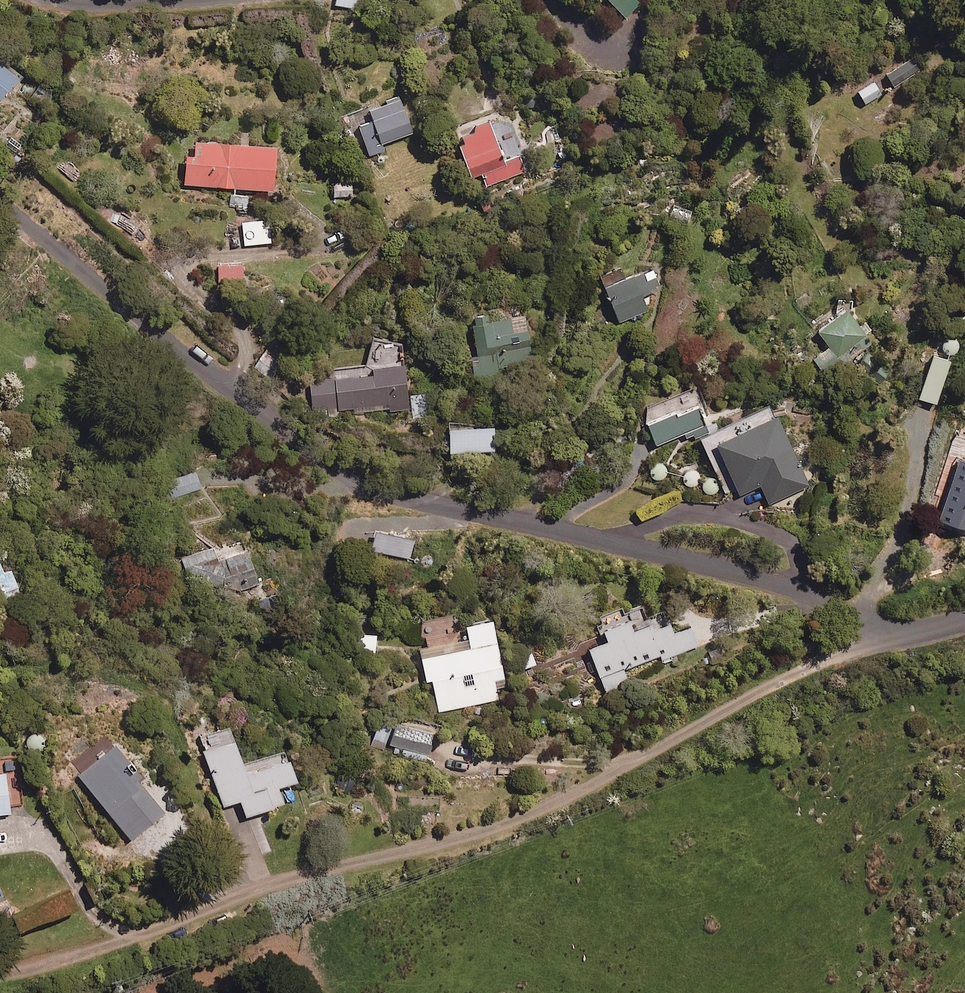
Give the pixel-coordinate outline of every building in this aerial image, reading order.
[(336,6),(359,9),(361,0),(337,0),(336,6)] [(915,75),(907,59),(885,70),(893,86),(915,75)] [(15,75),(0,64),(0,96),(15,75)] [(881,94),(874,81),(857,90),(864,103),(881,94)] [(412,131),(397,98),(368,110),(372,121),(357,127),(370,156),(387,149),(385,142),(412,131)] [(485,185),(525,172),(519,154),(503,159),(489,119),(454,131),(469,176),(481,172),(485,185)] [(275,147),(194,140),(193,154),(185,154),(183,183),(271,192),(275,147)] [(269,242),(266,219),(241,221),(243,245),(269,242)] [(660,287),(652,267),(629,276),(625,266),(599,276),(617,321),(646,310),(640,295),(660,287)] [(866,336),(847,309),(816,330),(828,347),(813,358),(819,368),(866,336)] [(525,316),(472,319),(475,376),(499,375),(498,363),(527,361),(525,316)] [(405,362),(332,367),(332,373),(309,375),(311,411),(352,408),(352,412),(408,408),(405,362)] [(953,372),(935,367),(925,398),(944,404),(953,372)] [(641,410),(655,445),(683,433),(685,438),(705,430),(696,407),(702,404),(696,387),(641,410)] [(807,486),(770,404),(697,436),(726,500),(759,485),(768,504),(807,486)] [(491,426),(447,427),(448,453),(492,451),(491,426)] [(964,528),(964,475),(944,502),(960,514),(952,524),(962,531),(964,528)] [(182,559),(187,570),(238,593),(259,586),(240,542),(215,553),(212,546),(182,559)] [(0,567),(0,600),(19,593),(8,568),(2,570),(0,567)] [(631,628),(625,614),(598,625),(605,642),(587,649),(605,691),(626,682),(621,671),(659,655),(661,660),(697,645),(689,626),(673,633),(665,614),(631,628)] [(506,697),(488,617),(462,623),(467,646),(419,657),(425,681),(431,679),(439,712),(506,697)] [(433,733),(377,722),(373,742),(429,753),(433,733)] [(242,765),(227,726),(196,737),(222,806),(238,800),(244,816),(282,802),(276,786),(293,780),(282,750),(242,765)] [(133,769),(114,746),(78,775),(129,839),(162,812),(129,772),(133,769)]
